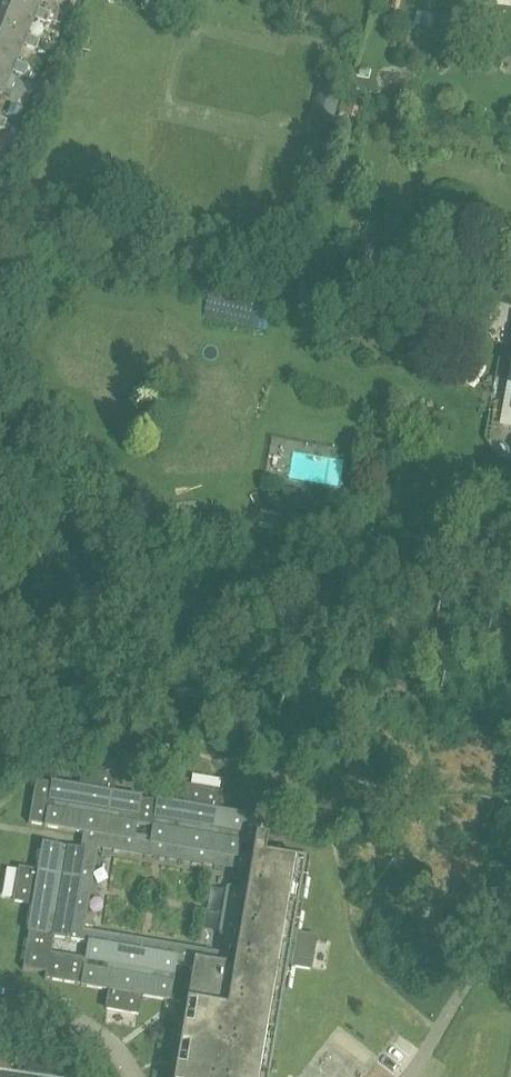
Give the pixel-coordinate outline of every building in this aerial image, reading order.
[(36,10),(36,12),(7,0),(0,0),(0,28),(25,38),(26,35),(33,18),(47,24),(50,15),(36,10)] [(36,10),(40,0),(7,0),(36,12),(36,10)] [(418,13),(415,25),(431,28),(433,17),(418,13)] [(15,62),(22,45),(36,51),(40,41),(26,35),(25,38),(0,28),(0,59),(14,65),(15,62)] [(0,59),(0,91),(3,92),(11,72),(25,77),(27,72),(29,68),(15,62),(14,65),(0,59)] [(35,76),(27,72),(25,77),(33,81),(35,76)] [(339,91),(324,86),(313,126),(328,130),(339,91)] [(338,114),(346,116),(352,96),(343,93),(338,114)] [(21,109),(11,104),(8,113),(18,117),(21,109)] [(283,488),(280,506),(307,510),(309,492),(283,488)] [(80,986),(109,991),(107,1008),(137,1014),(141,996),(171,1001),(177,964),(194,967),(175,1076),(270,1076),(283,998),(288,999),(313,856),(268,849),(269,841),(258,839),(262,820),(245,815),(217,811),(220,793),(189,788),(185,804),(159,800),(143,797),(112,792),(115,776),(83,769),(80,788),(51,783),(51,784),(35,781),(28,823),(85,832),(82,849),(43,843),(38,872),(19,870),(14,901),(32,904),(28,932),(22,969),(45,973),(44,979),(80,985),(80,986)] [(21,1074),(25,1054),(0,1051),(0,1071),(21,1074)] [(61,1059),(58,1076),(84,1076),(86,1062),(61,1059)]
